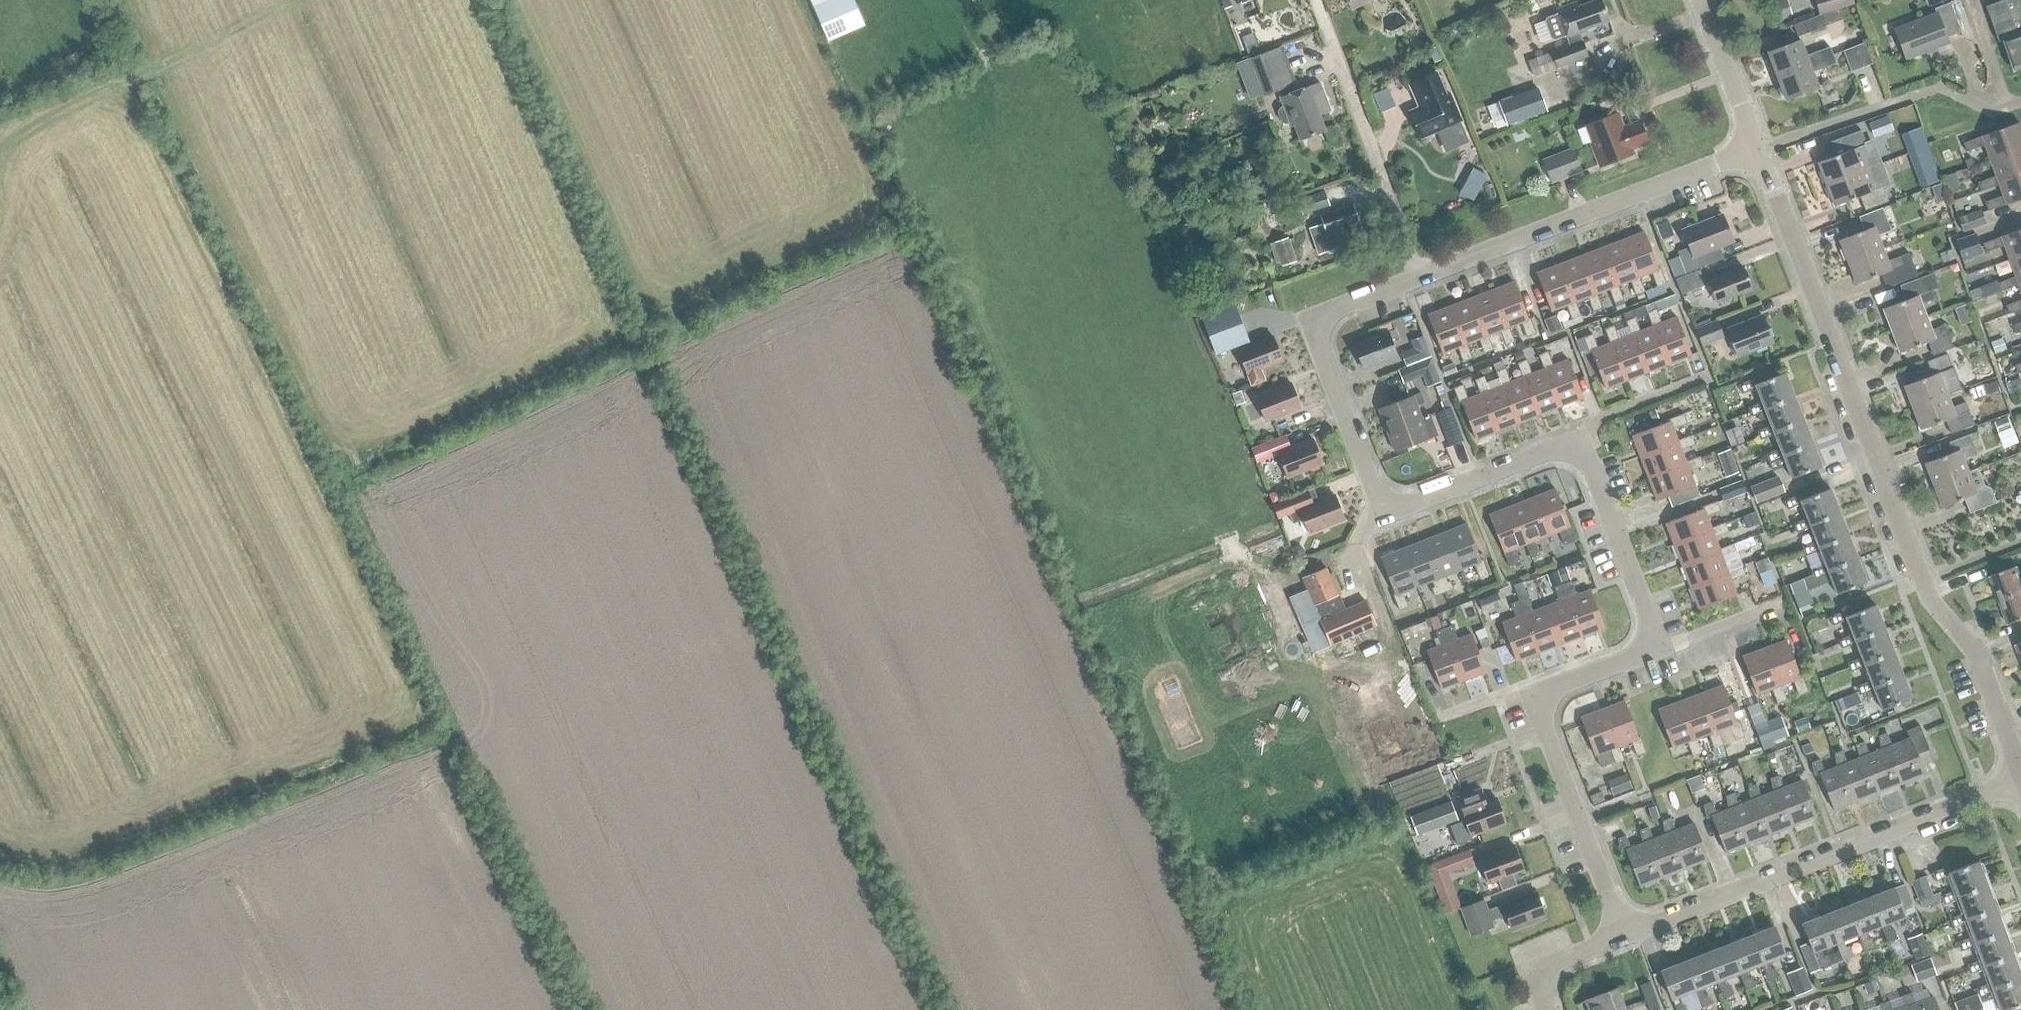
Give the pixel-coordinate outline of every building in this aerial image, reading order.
[(813,6),(828,42),(865,26),(854,0),(828,0),(813,6)] [(1556,8),(1558,13),(1546,17),(1545,22),(1551,38),(1555,40),(1565,36),(1568,45),(1526,59),(1532,75),(1586,56),(1578,33),(1586,31),(1585,27),(1607,20),(1601,0),(1596,0),(1577,6),(1576,2),(1556,8)] [(1773,4),(1777,19),(1791,14),(1787,0),(1785,0),(1773,4)] [(1819,15),(1851,3),(1850,0),(1814,0),(1819,15)] [(2003,39),(2013,69),(2020,66),(2020,0),(2004,0),(1990,5),(2003,39)] [(1894,30),(1904,59),(1947,43),(1945,37),(1959,32),(1949,5),(1934,11),(1936,15),(1894,30)] [(1793,26),(1797,36),(1841,19),(1837,9),(1793,26)] [(1457,32),(1452,41),(1463,47),(1467,38),(1457,32)] [(1256,39),(1244,44),(1247,53),(1260,49),(1256,39)] [(1765,54),(1774,77),(1831,56),(1827,47),(1803,56),(1798,42),(1765,54)] [(1871,65),(1863,45),(1863,44),(1842,52),(1850,73),(1871,65)] [(1270,51),(1236,64),(1242,78),(1255,73),(1263,94),(1263,95),(1284,87),(1293,84),(1279,47),(1270,51)] [(1774,77),(1783,100),(1815,88),(1809,73),(1834,64),(1831,56),(1774,77)] [(1420,107),(1410,111),(1422,138),(1437,132),(1439,137),(1441,136),(1447,150),(1469,141),(1461,122),(1462,121),(1451,94),(1447,96),(1437,74),(1418,82),(1421,89),(1413,93),(1420,107)] [(1295,125),(1301,140),(1325,131),(1319,116),(1323,114),(1312,86),(1281,98),(1284,106),(1279,107),(1277,112),(1281,122),(1286,124),(1290,123),(1292,126),(1295,125)] [(1374,91),(1380,109),(1394,104),(1387,86),(1374,91)] [(1537,88),(1499,102),(1508,125),(1546,111),(1537,88)] [(1498,106),(1472,115),(1480,136),(1505,126),(1498,106)] [(1640,120),(1623,127),(1618,113),(1589,124),(1589,125),(1578,129),(1584,145),(1591,142),(1600,166),(1633,153),(1632,150),(1649,143),(1640,120)] [(1888,117),(1869,124),(1874,138),(1893,130),(1888,117)] [(1989,161),(2020,149),(2020,132),(2018,123),(1980,137),(1962,144),(1965,153),(1984,146),(1989,161)] [(1817,163),(1825,184),(1882,163),(1873,139),(1864,143),(1860,131),(1838,139),(1844,153),(1817,163)] [(1902,155),(1906,164),(1924,158),(1920,149),(1902,155)] [(1998,185),(2020,176),(2020,149),(1989,161),(1995,176),(1976,183),(1980,192),(1998,185)] [(1574,152),(1544,164),(1551,183),(1581,171),(1574,152)] [(1825,184),(1833,206),(1858,197),(1863,211),(1886,202),(1882,191),(1891,188),(1882,163),(1825,184)] [(1955,173),(1944,176),(1948,190),(1960,186),(1955,173)] [(1998,185),(2002,197),(1984,204),(1987,213),(2020,200),(2020,176),(1998,185)] [(1478,191),(1465,184),(1459,193),(1473,201),(1478,191)] [(1298,200),(1302,215),(1330,206),(1325,191),(1298,200)] [(1350,225),(1359,222),(1354,206),(1321,217),(1324,225),(1310,229),(1318,256),(1356,244),(1350,225)] [(1836,240),(1845,262),(1880,248),(1875,235),(1888,230),(1879,207),(1856,217),(1861,231),(1836,240)] [(1958,219),(1963,233),(1986,224),(1981,210),(1958,219)] [(1722,215),(1682,230),(1691,252),(1679,257),(1686,273),(1723,259),(1719,247),(1732,242),(1722,215)] [(2008,261),(2020,256),(2020,229),(1982,244),(1985,252),(2002,246),(2008,261)] [(1644,232),(1625,239),(1623,240),(1637,278),(1639,277),(1651,272),(1656,287),(1666,283),(1660,269),(1658,270),(1644,232)] [(1975,233),(1954,241),(1961,259),(1982,251),(1975,233)] [(1644,291),(1639,277),(1637,278),(1623,240),(1601,249),(1616,286),(1618,285),(1629,281),(1635,295),(1644,291)] [(1289,241),(1276,246),(1282,265),(1283,265),(1282,263),(1294,259),(1295,261),(1296,261),(1289,241)] [(1880,248),(1845,262),(1853,284),(1880,273),(1885,287),(1915,276),(1907,253),(1886,261),(1880,248)] [(1623,300),(1618,285),(1616,286),(1601,249),(1580,257),(1594,294),(1596,293),(1608,289),(1614,303),(1623,300)] [(1952,249),(1939,253),(1943,263),(1956,259),(1952,249)] [(1678,256),(1668,260),(1674,278),(1685,274),(1678,256)] [(2018,286),(2020,285),(2020,256),(2008,261),(2014,277),(1996,284),(2000,292),(2018,286)] [(1602,308),(1596,293),(1594,294),(1580,257),(1559,265),(1573,302),(1575,302),(1587,297),(1593,311),(1602,308)] [(1761,287),(1752,261),(1744,264),(1753,290),(1761,287)] [(1581,316),(1575,302),(1573,302),(1559,265),(1536,274),(1551,311),(1566,305),(1571,320),(1581,316)] [(1708,280),(1716,303),(1751,289),(1742,267),(1708,280)] [(1675,280),(1681,295),(1705,285),(1699,270),(1675,280)] [(1882,309),(1890,330),(1925,316),(1921,304),(1934,299),(1930,291),(1938,288),(1932,273),(1898,285),(1904,300),(1882,309)] [(1514,282),(1495,290),(1493,290),(1507,328),(1509,327),(1521,322),(1526,337),(1536,333),(1530,319),(1528,320),(1514,282)] [(1979,287),(1968,291),(1971,300),(1983,295),(1979,287)] [(1514,341),(1509,327),(1507,328),(1493,290),(1471,299),(1485,336),(1488,335),(1487,335),(1499,331),(1505,345),(1514,341)] [(1493,350),(1488,335),(1485,336),(1471,299),(1450,307),(1464,344),(1466,344),(1466,343),(1478,339),(1484,353),(1493,350)] [(2005,306),(2008,315),(2020,310),(2020,300),(2005,306)] [(1235,304),(1201,317),(1216,354),(1249,341),(1235,304)] [(1472,358),(1466,344),(1464,344),(1450,307),(1427,315),(1442,353),(1457,347),(1462,361),(1472,358)] [(1647,313),(1653,327),(1655,326),(1669,363),(1691,355),(1677,318),(1663,324),(1657,309),(1647,313)] [(1557,315),(1544,320),(1549,333),(1562,328),(1557,315)] [(1761,315),(1726,329),(1737,357),(1773,343),(1761,315)] [(1925,316),(1890,330),(1898,352),(1925,341),(1931,356),(1952,348),(1943,325),(1931,330),(1925,316)] [(1626,321),(1631,335),(1633,334),(1647,372),(1669,363),(1655,326),(1653,327),(1641,332),(1636,318),(1626,321)] [(1695,330),(1701,346),(1723,338),(1717,321),(1695,330)] [(2012,326),(2016,335),(2020,333),(2020,323),(2012,326)] [(1605,330),(1610,343),(1613,342),(1627,380),(1647,372),(1633,334),(1631,335),(1620,340),(1615,326),(1605,330)] [(1395,329),(1353,346),(1364,371),(1397,357),(1392,343),(1400,340),(1395,329)] [(1606,388),(1625,381),(1627,380),(1613,342),(1610,343),(1598,348),(1593,334),(1584,338),(1590,353),(1592,352),(1606,388)] [(1431,357),(1423,336),(1410,341),(1414,351),(1402,355),(1406,366),(1431,357)] [(1238,350),(1252,385),(1265,380),(1261,369),(1282,361),(1273,337),(1238,350)] [(1584,338),(1575,341),(1581,356),(1590,353),(1584,338)] [(2002,338),(1991,342),(1995,353),(2006,349),(2002,338)] [(1548,352),(1544,354),(1539,356),(1544,369),(1546,368),(1560,405),(1583,397),(1568,360),(1554,366),(1548,352)] [(1903,387),(1911,408),(1947,395),(1942,382),(1955,378),(1947,355),(1926,362),(1931,377),(1903,387)] [(1440,382),(1431,358),(1398,370),(1403,383),(1404,383),(1406,390),(1415,386),(1413,380),(1423,376),(1427,387),(1440,382)] [(1539,414),(1560,405),(1546,368),(1544,369),(1532,374),(1527,360),(1517,364),(1523,378),(1524,377),(1539,414)] [(1453,363),(1441,368),(1444,378),(1457,373),(1453,363)] [(1518,422),(1539,414),(1524,377),(1523,378),(1511,382),(1506,368),(1496,372),(1501,385),(1503,385),(1518,422)] [(1754,379),(1739,385),(1742,395),(1757,389),(1763,403),(1765,408),(1794,397),(1785,373),(1756,385),(1754,379)] [(1497,430),(1518,422),(1503,385),(1501,385),(1501,386),(1489,390),(1484,377),(1475,380),(1480,394),(1482,393),(1497,430)] [(1996,381),(1983,386),(1987,397),(2000,392),(1996,381)] [(1257,397),(1266,421),(1301,408),(1291,384),(1257,397)] [(1475,438),(1497,430),(1482,393),(1480,394),(1468,399),(1463,385),(1454,388),(1460,403),(1461,403),(1475,438)] [(1242,390),(1232,394),(1236,405),(1247,401),(1242,390)] [(1379,409),(1387,430),(1421,417),(1417,406),(1424,403),(1421,393),(1379,409)] [(1947,395),(1911,408),(1918,429),(1943,421),(1948,435),(1973,426),(1965,403),(1951,408),(1947,395)] [(1772,426),(1774,432),(1803,420),(1794,397),(1765,408),(1763,403),(1748,409),(1751,418),(1757,416),(1760,422),(1769,419),(1772,426)] [(1437,413),(1450,446),(1463,441),(1451,408),(1437,413)] [(1387,430),(1395,452),(1438,436),(1430,414),(1421,417),(1387,430)] [(1641,457),(1678,443),(1677,440),(1672,428),(1687,423),(1683,414),(1668,419),(1669,422),(1632,436),(1641,457)] [(2007,417),(1994,422),(1998,433),(2011,428),(2007,417)] [(1772,426),(1757,432),(1761,441),(1775,435),(1781,449),(1783,455),(1812,443),(1803,420),(1774,432),(1772,426)] [(1732,446),(1744,442),(1739,430),(1728,435),(1732,446)] [(1691,435),(1677,440),(1678,443),(1641,457),(1649,479),(1686,464),(1685,462),(1681,450),(1695,444),(1691,435)] [(1924,463),(1932,485),(1967,472),(1962,458),(1975,453),(1968,435),(1948,442),(1952,453),(1924,463)] [(1278,453),(1288,477),(1322,464),(1313,439),(1278,453)] [(1255,447),(1259,458),(1271,454),(1267,442),(1255,447)] [(1773,473),(1788,467),(1792,478),(1821,467),(1812,443),(1783,455),(1781,449),(1766,455),(1773,473)] [(1738,472),(1730,449),(1717,454),(1725,477),(1738,472)] [(1703,466),(1700,456),(1685,462),(1686,464),(1649,479),(1657,501),(1668,496),(1672,507),(1699,497),(1689,471),(1703,466)] [(1967,472),(1932,485),(1941,507),(1964,498),(1969,513),(1996,503),(1991,488),(1984,486),(1977,468),(1968,472),(1967,472)] [(1756,503),(1784,492),(1778,477),(1750,488),(1756,503)] [(1293,524),(1304,519),(1310,534),(1344,520),(1334,496),(1319,502),(1313,488),(1273,504),(1279,518),(1289,514),(1293,524)] [(1555,489),(1532,498),(1547,535),(1558,531),(1564,545),(1575,540),(1555,489)] [(1802,504),(1808,518),(1810,524),(1839,512),(1830,489),(1801,500),(1799,495),(1784,501),(1788,510),(1802,504)] [(1525,544),(1530,558),(1540,554),(1534,540),(1547,535),(1532,498),(1510,506),(1525,544)] [(1711,531),(1710,528),(1706,516),(1720,510),(1717,501),(1701,507),(1702,509),(1666,523),(1674,545),(1711,531)] [(1515,548),(1525,544),(1510,506),(1488,515),(1509,567),(1520,562),(1515,548)] [(1810,524),(1808,518),(1793,524),(1797,533),(1811,528),(1817,541),(1819,547),(1848,536),(1839,512),(1810,524)] [(1718,549),(1714,537),(1728,532),(1725,522),(1710,528),(1711,531),(1674,545),(1682,566),(1720,552),(1718,549)] [(1466,524),(1445,533),(1460,570),(1474,564),(1479,579),(1489,575),(1482,560),(1481,560),(1466,524)] [(1445,533),(1424,541),(1444,593),(1453,589),(1450,581),(1447,582),(1445,576),(1460,570),(1445,533)] [(1806,557),(1820,551),(1826,565),(1828,570),(1857,559),(1848,536),(1819,547),(1817,541),(1802,547),(1806,557)] [(1434,596),(1444,593),(1424,541),(1403,549),(1417,587),(1431,581),(1434,587),(1431,588),(1434,596)] [(1718,549),(1720,552),(1682,566),(1690,588),(1728,573),(1727,570),(1722,558),(1736,553),(1733,544),(1718,549)] [(1297,545),(1291,548),(1295,558),(1305,554),(1303,548),(1297,545)] [(1402,592),(1417,587),(1403,549),(1380,558),(1394,594),(1393,595),(1399,610),(1408,607),(1402,592)] [(1826,565),(1811,570),(1813,575),(1789,585),(1793,596),(1807,590),(1832,581),(1837,594),(1867,582),(1857,559),(1828,570),(1826,565)] [(1736,595),(1730,580),(1745,574),(1741,565),(1727,570),(1728,573),(1690,588),(1699,609),(1736,595)] [(2017,566),(1990,576),(1999,600),(2020,592),(2020,577),(2017,566)] [(1302,580),(1329,645),(1374,626),(1364,603),(1344,611),(1337,595),(1341,593),(1333,574),(1329,575),(1327,569),(1302,580)] [(1570,581),(1562,584),(1581,636),(1604,628),(1590,590),(1576,595),(1570,581)] [(1521,582),(1513,586),(1518,600),(1527,597),(1521,582)] [(1559,601),(1545,606),(1559,645),(1581,636),(1562,584),(1553,587),(1559,601)] [(1807,590),(1793,596),(1798,608),(1812,603),(1807,590)] [(1999,600),(2008,624),(2020,619),(2020,592),(1999,600)] [(1478,601),(1483,612),(1502,605),(1498,593),(1478,601)] [(1527,597),(1518,600),(1537,653),(1559,645),(1545,606),(1532,611),(1527,597)] [(1537,653),(1518,600),(1510,603),(1515,618),(1501,623),(1515,661),(1537,653)] [(1853,634),(1855,640),(1885,628),(1875,605),(1847,616),(1845,611),(1829,617),(1833,626),(1848,620),(1853,634)] [(1399,629),(1403,638),(1428,629),(1424,619),(1399,629)] [(1451,625),(1443,628),(1463,680),(1485,672),(1471,634),(1457,639),(1451,625)] [(1463,680),(1443,628),(1434,631),(1440,646),(1426,651),(1440,689),(1463,680)] [(1855,640),(1853,634),(1838,640),(1842,649),(1857,644),(1862,657),(1864,663),(1894,652),(1885,628),(1855,640)] [(1802,676),(1800,677),(1786,640),(1764,648),(1778,686),(1781,685),(1793,680),(1798,695),(1808,691),(1802,676)] [(1764,648),(1743,657),(1757,694),(1771,688),(1777,703),(1786,699),(1781,685),(1778,686),(1764,648)] [(1851,672),(1866,667),(1871,681),(1874,686),(1903,675),(1894,652),(1864,663),(1862,657),(1848,663),(1851,672)] [(1883,710),(1912,698),(1903,675),(1874,686),(1871,681),(1857,686),(1860,696),(1867,693),(1870,699),(1877,696),(1883,710)] [(1739,721),(1737,722),(1723,685),(1701,693),(1715,731),(1717,730),(1723,744),(1744,736),(1739,721)] [(1680,701),(1694,739),(1696,738),(1708,733),(1713,748),(1723,744),(1717,730),(1715,731),(1701,693),(1680,701)] [(1368,696),(1342,707),(1350,725),(1366,719),(1383,761),(1416,747),(1397,699),(1373,709),(1368,696)] [(1640,737),(1638,738),(1624,701),(1602,709),(1616,747),(1619,746),(1631,742),(1636,756),(1646,752),(1640,737)] [(1694,739),(1680,701),(1658,709),(1672,747),(1687,741),(1692,756),(1701,752),(1696,738),(1694,739)] [(1596,754),(1601,767),(1614,762),(1615,764),(1624,760),(1619,746),(1616,747),(1602,709),(1580,718),(1594,755),(1596,754)] [(1764,722),(1754,726),(1763,749),(1773,746),(1772,742),(1788,736),(1781,716),(1764,722)] [(1909,737),(1892,744),(1887,732),(1879,735),(1882,748),(1887,746),(1903,785),(1902,782),(1924,774),(1925,776),(1926,776),(1917,754),(1929,749),(1920,725),(1907,730),(1909,737)] [(1881,794),(1880,791),(1901,783),(1902,785),(1903,785),(1887,746),(1882,748),(1869,753),(1864,741),(1856,744),(1859,757),(1865,755),(1880,794),(1881,794)] [(1810,743),(1801,746),(1804,755),(1813,751),(1810,743)] [(1858,803),(1857,800),(1879,792),(1880,794),(1865,755),(1859,757),(1847,762),(1842,750),(1834,753),(1837,766),(1842,764),(1858,803)] [(1837,766),(1824,771),(1819,759),(1812,762),(1815,775),(1820,773),(1835,812),(1836,812),(1835,809),(1856,801),(1857,803),(1858,803),(1842,764),(1837,766)] [(1784,787),(1779,775),(1771,778),(1774,791),(1779,789),(1795,828),(1794,825),(1816,817),(1817,819),(1818,819),(1802,780),(1784,787)] [(1608,783),(1612,794),(1631,787),(1627,776),(1608,783)] [(1751,800),(1757,798),(1772,837),(1773,837),(1772,834),(1793,826),(1794,828),(1795,828),(1779,789),(1774,791),(1761,796),(1756,784),(1748,787),(1751,800)] [(1460,812),(1470,836),(1505,823),(1495,799),(1484,803),(1479,790),(1457,798),(1462,811),(1460,812)] [(1772,837),(1757,798),(1751,800),(1739,805),(1734,793),(1726,796),(1729,809),(1734,807),(1750,846),(1749,843),(1771,835),(1772,837)] [(1410,817),(1417,835),(1458,820),(1451,801),(1410,817)] [(1727,855),(1728,855),(1727,852),(1749,844),(1749,846),(1750,846),(1734,807),(1729,809),(1716,814),(1711,802),(1704,805),(1707,819),(1712,817),(1727,855)] [(1710,862),(1694,823),(1676,831),(1671,818),(1663,821),(1666,834),(1671,832),(1687,871),(1688,871),(1687,869),(1708,860),(1709,862),(1710,862)] [(1649,841),(1665,880),(1664,878),(1686,869),(1687,871),(1671,832),(1666,834),(1653,840),(1648,827),(1641,830),(1644,843),(1649,841)] [(1626,836),(1618,839),(1621,853),(1626,851),(1642,889),(1643,889),(1642,887),(1663,878),(1664,880),(1665,880),(1649,841),(1644,843),(1631,848),(1626,836)] [(1514,845),(1479,858),(1489,882),(1498,879),(1502,890),(1517,885),(1513,873),(1523,870),(1514,845)] [(1475,863),(1469,849),(1440,861),(1445,875),(1475,863)] [(1978,861),(1949,872),(1947,867),(1932,872),(1936,881),(1943,879),(1946,885),(1953,883),(1955,890),(1958,896),(1987,885),(1978,862),(1978,861)] [(1942,899),(1941,895),(1940,892),(1932,895),(1925,876),(1912,881),(1921,906),(1942,899)] [(1966,919),(1995,908),(1987,885),(1958,896),(1955,890),(1941,895),(1942,899),(1944,905),(1959,899),(1964,913),(1966,919)] [(1893,888),(1870,897),(1882,926),(1881,926),(1888,943),(1897,939),(1893,929),(1891,930),(1888,923),(1904,917),(1893,888)] [(1545,917),(1536,890),(1502,902),(1503,903),(1488,909),(1485,899),(1462,908),(1471,933),(1494,924),(1492,919),(1507,914),(1512,929),(1545,917)] [(1865,951),(1875,948),(1871,938),(1868,938),(1866,932),(1881,926),(1882,926),(1870,897),(1848,906),(1859,934),(1865,951)] [(1859,934),(1848,906),(1826,914),(1837,943),(1836,943),(1843,960),(1852,956),(1848,946),(1846,947),(1843,940),(1859,934)] [(1973,937),(1975,943),(2004,932),(1995,908),(1966,919),(1964,913),(1950,919),(1953,928),(1968,923),(1973,937)] [(1830,965),(1826,955),(1824,956),(1821,949),(1836,943),(1837,943),(1826,914),(1803,923),(1810,942),(1799,946),(1810,973),(1830,965)] [(1768,981),(1778,977),(1774,967),(1771,968),(1769,961),(1785,955),(1774,926),(1751,935),(1762,964),(1768,981)] [(2013,955),(2004,932),(1975,943),(1973,937),(1958,942),(1964,958),(1979,952),(1982,960),(1984,966),(2013,955)] [(1907,940),(1915,959),(1929,954),(1921,934),(1907,940)] [(1755,986),(1751,976),(1749,977),(1746,970),(1762,964),(1751,935),(1729,944),(1740,973),(1739,973),(1746,990),(1755,986)] [(1717,982),(1724,998),(1733,995),(1729,985),(1727,986),(1724,979),(1739,973),(1740,973),(1729,944),(1706,953),(1718,981),(1717,982)] [(1952,963),(1948,951),(1936,955),(1940,967),(1952,963)] [(1704,994),(1702,988),(1717,982),(1718,981),(1706,953),(1684,961),(1695,990),(1701,1007),(1711,1003),(1707,993),(1704,994)] [(2020,979),(2020,977),(2013,955),(1984,966),(1982,960),(1967,965),(1971,975),(1985,969),(1990,983),(1993,990),(2020,979)] [(1911,965),(1917,983),(1936,975),(1930,958),(1911,965)] [(1695,990),(1684,961),(1661,970),(1677,1009),(1688,1009),(1684,1002),(1682,1003),(1679,996),(1695,990)] [(1812,989),(1803,967),(1787,973),(1796,996),(1812,989)] [(1996,999),(2000,1009),(2011,1009),(2020,1006),(2020,979),(1993,990),(1990,983),(1976,989),(1978,993),(1979,998),(1982,1005),(1996,999)] [(1640,985),(1645,998),(1654,995),(1649,982),(1640,985)] [(1586,1001),(1590,1009),(1618,1009),(1625,1007),(1617,988),(1586,1001)] [(1935,999),(1916,1005),(1912,993),(1902,996),(1906,1009),(1912,1007),(1913,1009),(1939,1009),(1935,999)] [(1978,993),(1954,1002),(1956,1009),(1984,1009),(1982,1005),(1979,998),(1978,993)] [(1645,998),(1649,1009),(1655,1009),(1659,1008),(1654,995),(1645,998)] [(1881,1009),(1892,1009),(1889,1001),(1879,1004),(1880,1006),(1881,1009)]
